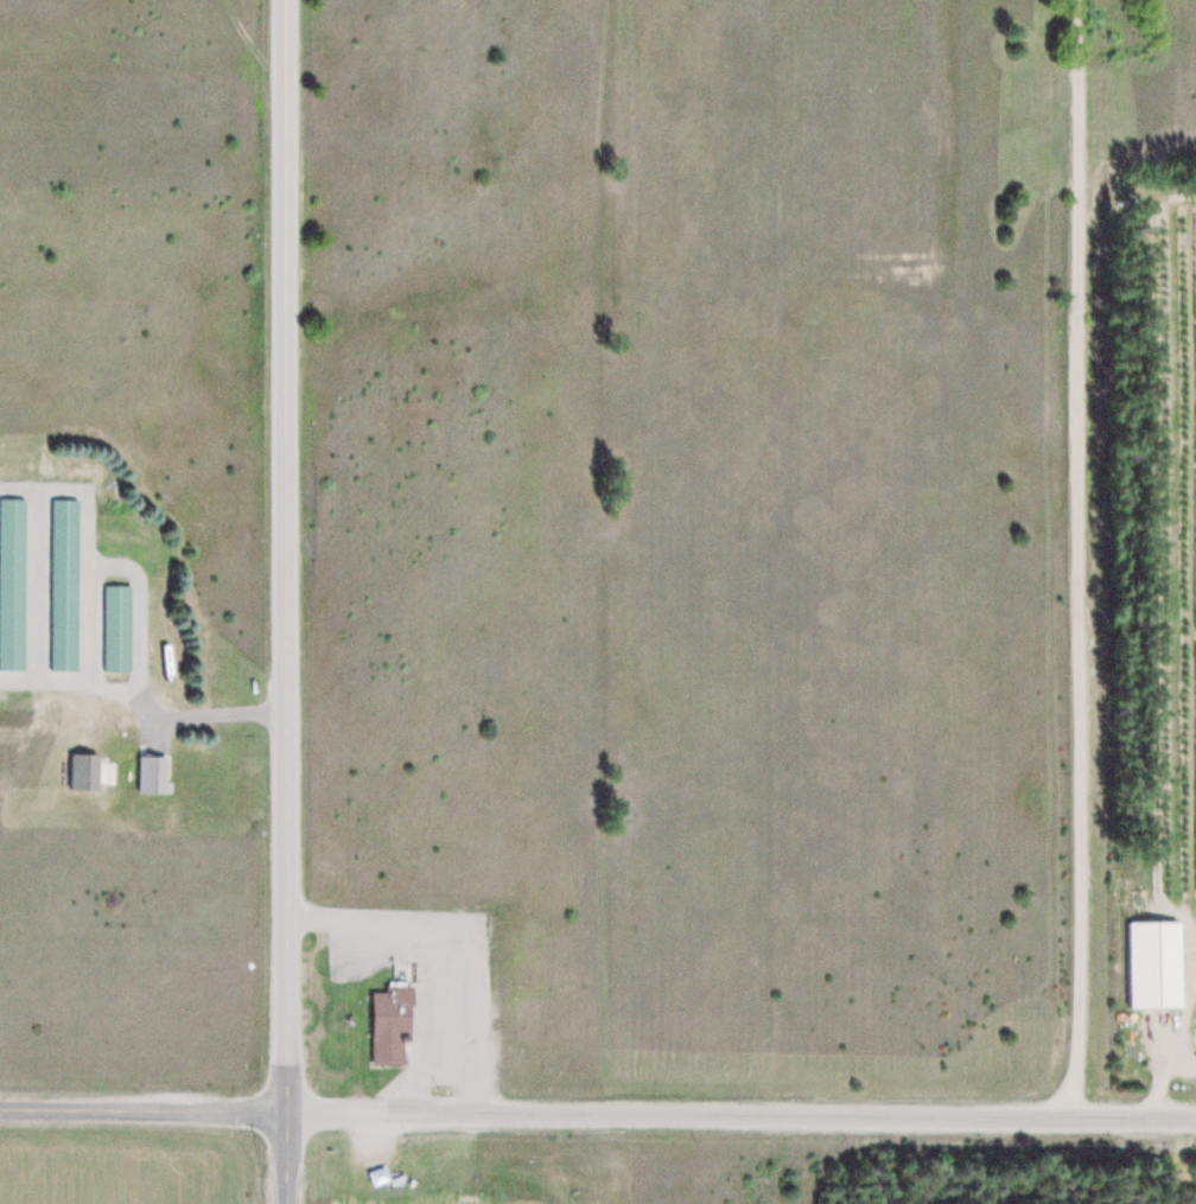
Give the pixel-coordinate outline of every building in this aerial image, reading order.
[(20,664),(0,664),(0,493),(23,493),(20,664)] [(50,496),(77,496),(74,667),(46,667),(50,496)] [(101,582),(128,582),(127,664),(100,664),(101,582)] [(135,751),(163,751),(163,786),(135,786),(135,751)] [(414,983),(389,982),(389,988),(374,988),(373,1063),(406,1063),(406,1040),(414,1039),(414,983)]
